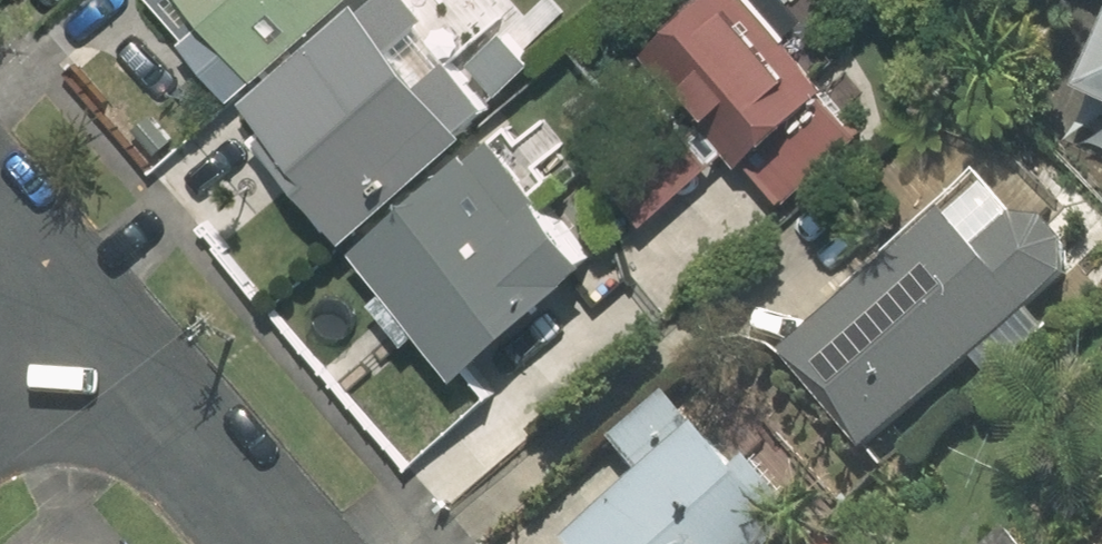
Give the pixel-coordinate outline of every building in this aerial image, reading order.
[(238,103),(351,0),(144,0),(238,103)] [(241,108),(267,137),(252,150),(336,245),(535,71),(491,21),(505,8),(498,0),(364,0),(241,108)] [(749,0),(692,0),(648,38),(687,84),(675,94),(770,205),(859,129),(749,0)] [(1079,101),(1101,111),(1101,49),(1079,101)] [(656,113),(593,170),(646,229),(709,172),(656,113)] [(505,124),(349,251),(383,292),(370,303),(407,348),(417,340),(449,380),(571,280),(598,257),(551,200),(578,178),(535,125),(517,139),(505,124)] [(1000,332),(1066,270),(977,176),(783,358),(872,452),(969,361),(990,384),(1021,355),(1000,332)] [(666,395),(613,444),(646,480),(575,543),(775,543),(802,519),(752,465),(740,476),(666,395)]
